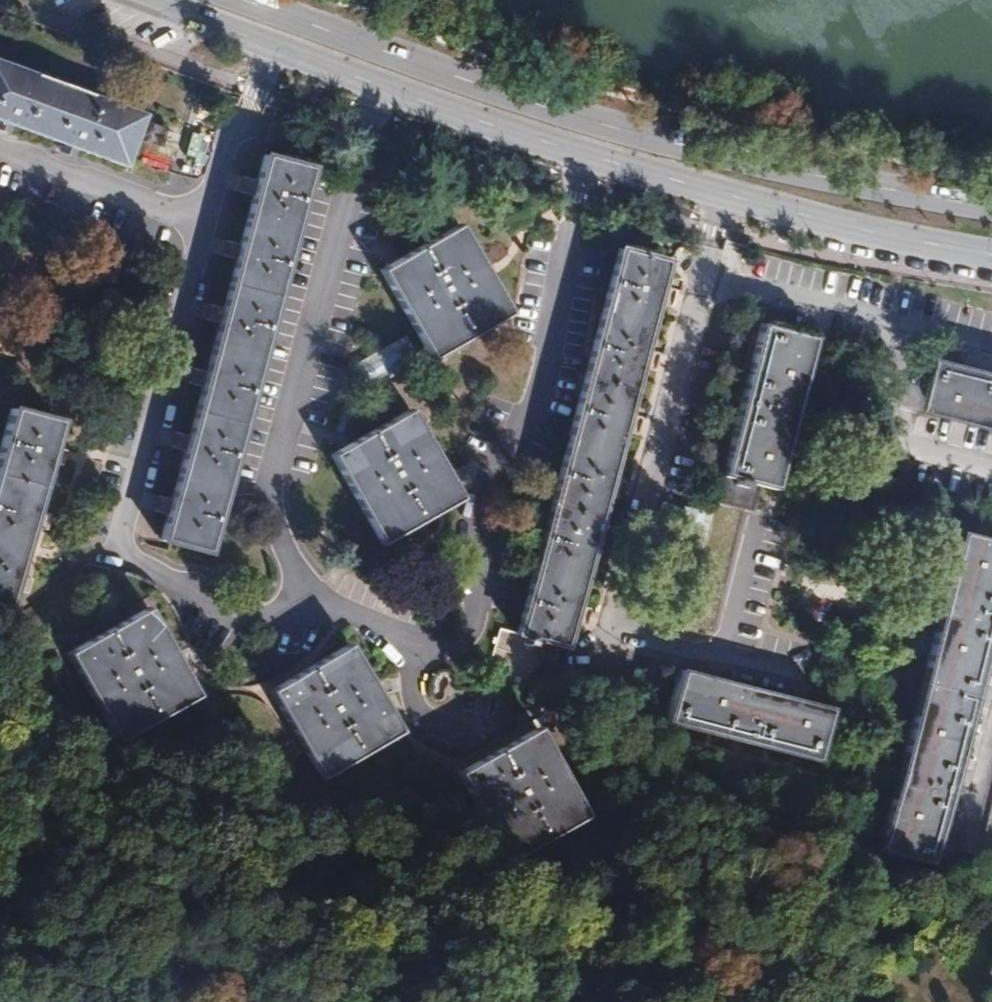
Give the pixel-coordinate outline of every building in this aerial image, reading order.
[(144,121),(146,114),(0,61),(0,119),(2,120),(0,124),(0,131),(12,135),(16,125),(67,144),(64,154),(70,157),(78,159),(81,149),(127,166),(138,137),(160,146),(165,129),(144,121)] [(169,519),(161,546),(204,557),(309,167),(266,156),(259,185),(243,181),(241,189),(239,196),(253,200),(240,249),(226,245),(222,260),(237,264),(224,311),(209,307),(204,323),(219,327),(206,375),(192,371),(188,387),(203,391),(190,439),(175,435),(170,451),(185,455),(172,503),(157,499),(152,515),(169,519)] [(470,220),(382,269),(426,351),(515,301),(492,261),(470,220)] [(621,251),(520,634),(501,629),(488,679),(530,690),(541,648),(534,646),(536,638),(565,646),(572,622),(587,626),(590,617),(592,609),(576,605),(588,558),(604,563),(609,546),(593,541),(605,495),(622,500),(626,482),(610,478),(622,432),(639,436),(644,418),(627,414),(639,368),(656,372),(661,354),(645,350),(657,304),(674,308),(678,290),(662,286),(668,263),(621,251)] [(726,476),(758,484),(776,489),(815,335),(780,326),(784,309),(769,306),(726,476)] [(357,363),(366,380),(394,365),(385,348),(357,363)] [(949,367),(937,416),(991,429),(991,377),(949,367)] [(0,464),(0,608),(7,610),(13,589),(28,593),(32,577),(17,573),(30,525),(45,529),(49,512),(35,509),(48,460),(62,464),(67,449),(52,445),(58,420),(15,408),(0,464)] [(419,409),(330,461),(375,542),(464,491),(419,409)] [(726,476),(719,503),(740,509),(751,511),(758,484),(726,476)] [(880,855),(930,868),(991,634),(991,545),(965,538),(880,855)] [(149,606),(68,653),(118,745),(199,698),(149,606)] [(346,642),(269,692),(323,780),(401,729),(346,642)] [(679,674),(666,723),(818,763),(831,714),(679,674)] [(538,727),(455,772),(481,821),(504,864),(587,818),(538,727)] [(991,879),(991,831),(981,876),(991,879)]
